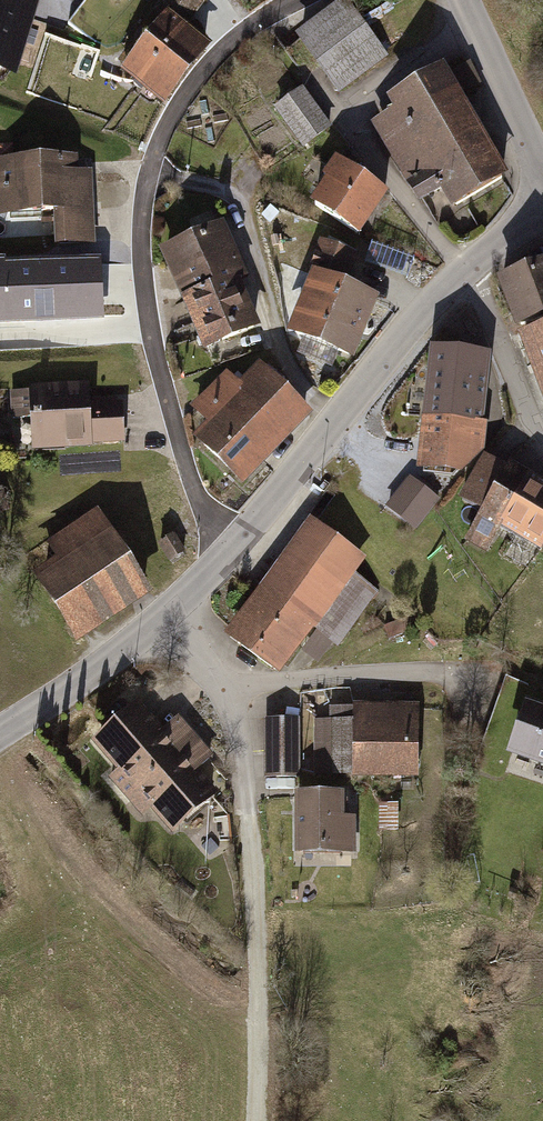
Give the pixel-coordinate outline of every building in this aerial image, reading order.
[(198,0),(168,0),(144,30),(155,38),(144,52),(136,46),(122,64),(130,70),(129,70),(164,97),(203,47),(177,27),(180,23),(183,25),(201,3),(198,0)] [(346,5),(301,39),(337,87),(382,52),(346,5)] [(115,60),(40,35),(18,103),(93,128),(115,60)] [(442,78),(454,99),(480,83),(468,63),(442,78)] [(501,178),(454,99),(442,78),(440,74),(395,100),(400,109),(377,123),(422,198),(445,185),(456,204),(501,178)] [(328,127),(301,91),(278,108),(304,144),(328,127)] [(384,193),(335,159),(324,176),(331,181),(315,205),(357,233),(384,193)] [(0,163),(0,192),(0,193),(7,192),(8,213),(57,210),(58,243),(92,242),(89,173),(63,175),(63,160),(0,163)] [(274,207),(264,214),(269,221),(279,215),(274,207)] [(220,230),(174,250),(185,274),(194,296),(186,300),(193,315),(207,346),(253,326),(234,281),(241,278),(220,230)] [(414,259),(371,244),(365,262),(407,277),(414,259)] [(310,275),(318,278),(295,332),(348,354),(371,300),(341,288),(354,258),(322,245),(310,275)] [(112,255),(41,259),(45,343),(103,340),(101,296),(114,295),(112,255)] [(503,278),(521,325),(542,316),(542,263),(503,278)] [(525,334),(538,371),(542,384),(542,327),(525,334)] [(423,467),(459,470),(478,451),(479,425),(481,425),(487,370),(477,369),(479,355),(438,350),(434,384),(430,419),(428,419),(426,443),(423,467)] [(304,412),(257,367),(238,387),(227,377),(196,409),(215,427),(201,441),(240,478),(304,412)] [(82,388),(32,390),(32,392),(12,393),(13,418),(33,417),(34,444),(122,440),(121,404),(82,406),(82,388)] [(542,545),(542,490),(486,458),(462,500),(483,511),(468,538),(488,549),(503,523),(542,545)] [(437,499),(411,479),(389,507),(414,527),(437,499)] [(0,489),(0,512),(9,509),(2,488),(0,489)] [(65,570),(43,585),(73,631),(144,584),(99,516),(51,548),(65,570)] [(360,555),(315,523),(236,630),(243,635),(237,642),(275,669),(308,624),(336,644),(375,590),(348,571),(360,555)] [(172,535),(160,543),(170,560),(183,552),(172,535)] [(408,617),(385,626),(389,639),(413,630),(408,617)] [(332,721),(316,721),(316,772),(416,773),(417,707),(401,707),(401,708),(332,708),(332,721)] [(528,707),(512,752),(542,763),(542,712),(528,707)] [(159,734),(137,709),(99,741),(122,767),(111,777),(131,799),(141,790),(173,826),(211,793),(192,772),(209,758),(175,720),(159,734)] [(298,720),(269,720),(269,777),(298,777),(298,720)] [(339,798),(300,798),(300,847),(350,847),(350,819),(339,819),(339,798)] [(395,805),(382,805),(382,829),(396,829),(395,805)] [(373,972),(359,973),(359,988),(373,988),(373,972)]
